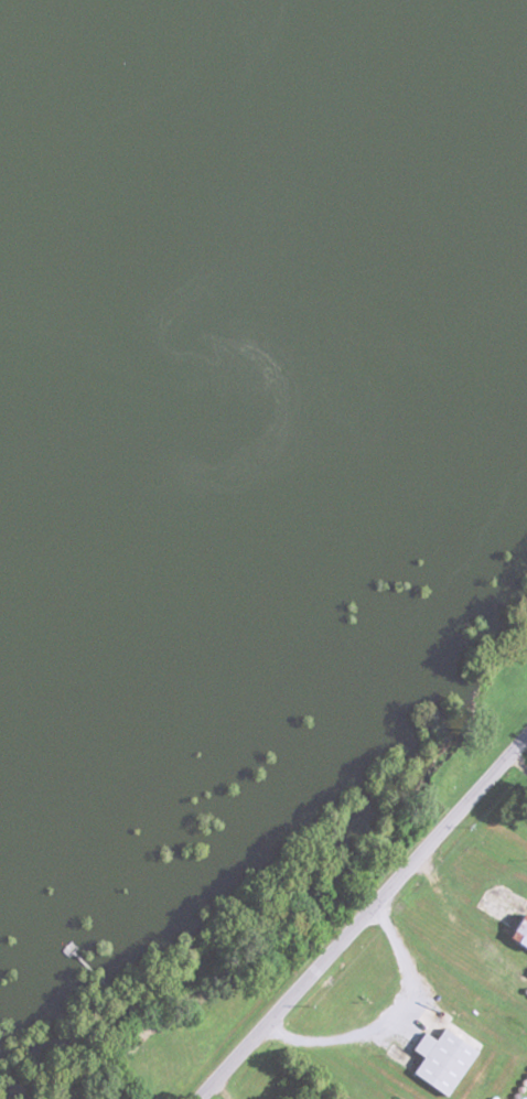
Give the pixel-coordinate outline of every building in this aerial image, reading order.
[(526,956),(526,920),(513,913),(498,941),(526,956)] [(404,1074),(441,1098),(473,1052),(437,1028),(428,1042),(417,1034),(406,1051),(416,1057),(404,1074)]
